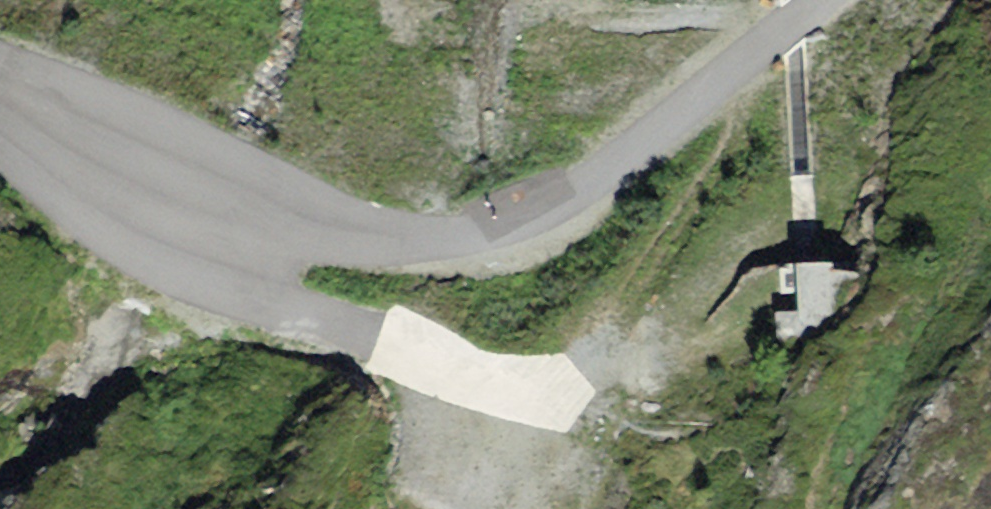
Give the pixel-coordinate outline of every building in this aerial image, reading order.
[(831,275),(832,266),(798,266),(797,312),(776,312),(776,349),(831,349),(831,275)]
